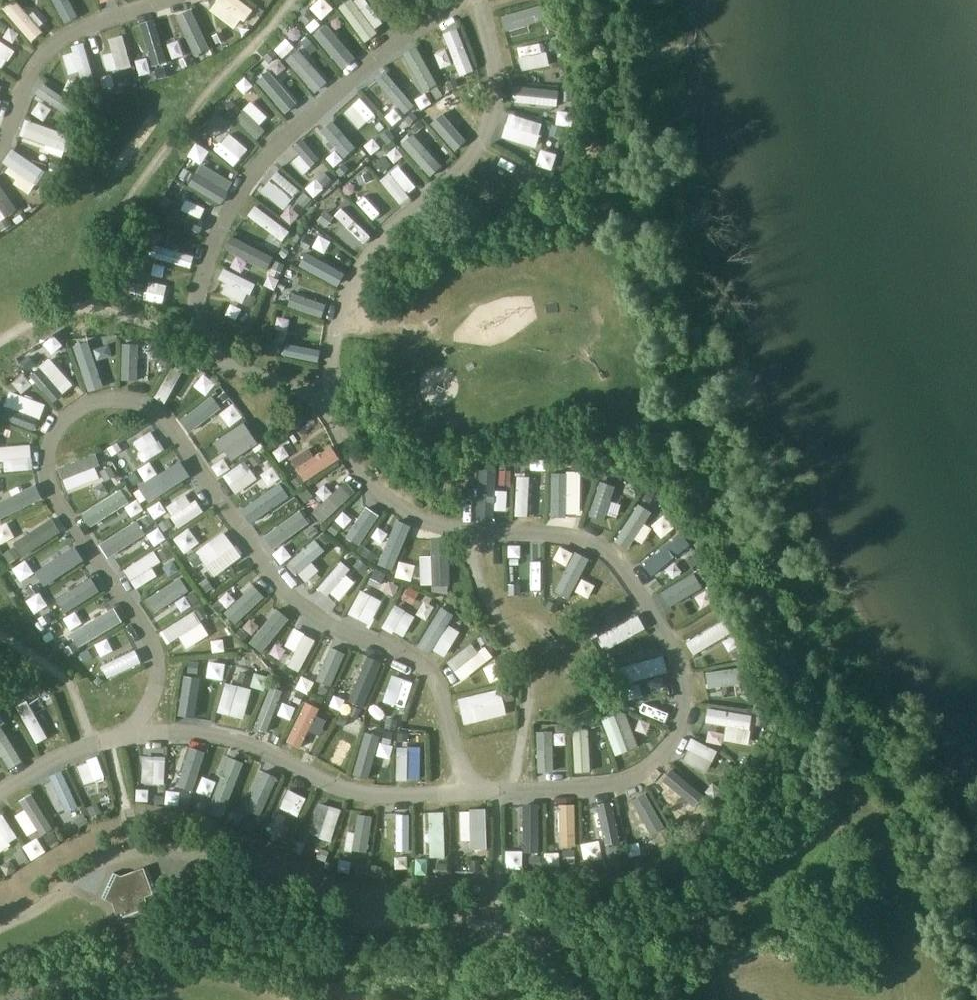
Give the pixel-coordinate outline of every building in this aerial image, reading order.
[(59,23),(78,11),(71,0),(45,0),(59,23)] [(231,0),(208,0),(203,7),(228,25),(241,7),(231,0)] [(334,7),(328,0),(315,0),(309,5),(320,19),(334,7)] [(339,6),(364,41),(386,24),(368,0),(348,0),(339,6)] [(501,11),(503,26),(549,20),(547,5),(501,11)] [(204,49),(186,8),(172,14),(189,56),(204,49)] [(24,13),(10,27),(26,43),(40,29),(24,13)] [(466,67),(453,31),(432,39),(445,74),(466,67)] [(346,52),(336,34),(319,44),(329,62),(346,52)] [(164,62),(157,38),(139,43),(146,67),(164,62)] [(128,69),(121,42),(94,49),(101,76),(128,69)] [(539,43),(505,49),(508,67),(542,61),(539,43)] [(88,44),(64,48),(68,74),(79,72),(81,82),(94,80),(88,44)] [(293,65),(307,79),(323,64),(308,49),(293,65)] [(5,69),(11,54),(0,50),(0,67),(5,69)] [(427,73),(413,51),(391,65),(406,87),(427,73)] [(401,104),(381,75),(366,85),(386,114),(401,104)] [(293,98),(279,77),(259,90),(273,111),(293,98)] [(44,81),(37,92),(73,116),(80,106),(44,81)] [(75,94),(71,84),(64,87),(67,96),(75,94)] [(550,92),(516,88),(514,105),(549,109),(550,92)] [(368,119),(351,94),(336,104),(354,129),(368,119)] [(38,98),(30,110),(44,119),(52,107),(38,98)] [(267,120),(248,103),(233,120),(253,136),(267,120)] [(444,134),(458,121),(442,104),(428,118),(444,134)] [(552,130),(509,119),(503,142),(546,153),(552,130)] [(345,140),(330,121),(308,138),(323,157),(345,140)] [(45,132),(30,124),(22,138),(37,146),(45,132)] [(244,147),(216,124),(201,141),(230,165),(244,147)] [(411,136),(399,150),(426,175),(439,161),(411,136)] [(318,164),(299,139),(288,148),(306,173),(318,164)] [(12,155),(0,174),(0,175),(22,189),(34,169),(12,155)] [(394,168),(377,182),(399,207),(415,193),(394,168)] [(227,183),(197,169),(188,188),(218,202),(227,183)] [(294,192),(276,172),(254,193),(272,212),(294,192)] [(19,208),(0,181),(0,221),(19,208)] [(362,189),(347,201),(373,231),(387,218),(362,189)] [(192,213),(175,205),(168,220),(185,228),(192,213)] [(283,240),(291,228),(255,205),(247,217),(283,240)] [(331,222),(322,236),(355,258),(365,244),(331,222)] [(270,267),(276,252),(231,236),(226,250),(270,267)] [(151,254),(193,266),(197,253),(154,242),(151,254)] [(299,257),(288,277),(327,297),(337,277),(299,257)] [(252,282),(223,270),(214,292),(243,304),(252,282)] [(171,281),(145,279),(142,302),(168,305),(171,281)] [(276,290),(272,301),(307,315),(312,304),(276,290)] [(288,330),(289,315),(276,314),(275,330),(288,330)] [(283,340),(280,357),(311,363),(315,346),(283,340)] [(120,344),(119,380),(135,380),(136,345),(120,344)] [(88,350),(74,354),(83,384),(97,380),(88,350)] [(37,363),(26,379),(57,400),(68,383),(37,363)] [(169,372),(152,397),(169,409),(186,384),(169,372)] [(231,425),(244,414),(234,401),(220,412),(231,425)] [(207,402),(180,419),(191,436),(218,418),(207,402)] [(12,408),(6,425),(31,434),(37,418),(12,408)] [(149,431),(126,449),(136,463),(160,445),(149,431)] [(223,433),(201,448),(211,463),(233,449),(223,433)] [(322,443),(286,464),(296,482),(332,462),(322,443)] [(30,471),(30,450),(0,449),(0,471),(30,471)] [(89,458),(57,471),(65,492),(98,479),(89,458)] [(250,463),(219,476),(227,495),(258,482),(250,463)] [(167,466),(143,483),(153,497),(177,479),(167,466)] [(340,477),(310,504),(324,519),(354,492),(340,477)] [(562,480),(546,480),(546,524),(562,524),(562,480)] [(497,482),(477,481),(475,516),(495,517),(497,482)] [(600,484),(582,518),(599,527),(617,493),(600,484)] [(4,497),(14,516),(37,504),(28,485),(4,497)] [(524,489),(510,491),(515,522),(528,520),(524,489)] [(262,493),(242,504),(255,527),(275,516),(262,493)] [(102,498),(82,510),(91,525),(111,513),(102,498)] [(184,499),(160,517),(170,530),(194,513),(184,499)] [(634,509),(612,540),(626,550),(648,519),(634,509)] [(276,549),(311,525),(301,510),(265,534),(276,549)] [(367,511),(342,542),(354,552),(379,520),(367,511)] [(658,536),(674,529),(667,514),(651,522),(658,536)] [(393,569),(413,524),(398,517),(377,562),(393,569)] [(5,542),(16,559),(51,536),(40,519),(5,542)] [(1,542),(15,535),(8,521),(0,525),(0,540),(1,542)] [(213,521),(189,539),(199,553),(223,535),(213,521)] [(129,523),(105,541),(115,554),(139,537),(129,523)] [(314,535),(282,559),(292,573),(325,549),(314,535)] [(426,539),(425,587),(443,588),(444,539),(426,539)] [(670,541),(642,562),(650,572),(677,551),(670,541)] [(542,591),(542,546),(525,546),(525,591),(542,591)] [(27,565),(39,587),(70,570),(58,548),(27,565)] [(232,550),(208,568),(218,582),(242,564),(232,550)] [(150,552),(118,573),(127,586),(158,565),(150,552)] [(566,557),(554,577),(573,588),(585,568),(566,557)] [(324,597),(347,568),(337,560),(313,588),(324,597)] [(399,563),(399,576),(413,577),(414,563),(399,563)] [(85,576),(64,588),(75,607),(96,596),(85,576)] [(689,576),(658,595),(670,616),(702,597),(689,576)] [(165,580),(141,597),(151,611),(175,593),(165,580)] [(367,624),(381,595),(361,585),(347,614),(367,624)] [(250,587),(226,604),(237,618),(260,600),(250,587)] [(400,637),(415,614),(397,602),(382,626),(400,637)] [(84,617),(97,638),(119,625),(107,604),(84,617)] [(278,606),(248,639),(261,651),(291,618),(278,606)] [(433,653),(457,618),(440,606),(416,642),(433,653)] [(180,611),(156,629),(166,642),(190,625),(180,611)] [(714,625),(689,639),(698,654),(723,640),(714,625)] [(309,639),(301,635),(286,666),(294,670),(309,639)] [(131,645),(95,663),(107,683),(142,665),(139,657),(131,645)] [(446,666),(461,684),(486,663),(471,645),(446,666)] [(653,650),(613,662),(621,689),(661,677),(653,650)] [(338,665),(317,654),(306,676),(328,686),(338,665)] [(363,705),(383,660),(368,654),(348,699),(363,705)] [(483,667),(490,681),(504,674),(497,660),(483,667)] [(728,670),(694,674),(697,696),(731,692),(728,670)] [(301,676),(297,688),(309,693),(314,681),(301,676)] [(271,682),(255,726),(269,731),(285,687),(271,682)] [(411,689),(391,683),(381,713),(401,719),(411,689)] [(199,687),(180,685),(178,708),(197,710),(199,687)] [(244,689),(223,685),(217,711),(239,716),(244,689)] [(456,702),(462,729),(502,720),(497,694),(456,702)] [(43,733),(28,704),(11,712),(27,742),(43,733)] [(731,713),(701,709),(697,733),(727,737),(731,713)] [(631,746),(618,712),(598,720),(611,753),(631,746)] [(314,730),(295,719),(281,743),(301,754),(314,730)] [(573,728),(575,771),(592,770),(590,727),(573,728)] [(1,729),(0,729),(0,761),(2,764),(16,757),(1,729)] [(330,732),(323,759),(345,765),(352,737),(330,732)] [(553,781),(551,732),(525,734),(527,783),(553,781)] [(713,751),(691,742),(682,763),(705,772),(713,751)] [(416,751),(390,748),(387,782),(412,784),(416,751)] [(375,751),(358,752),(358,773),(376,772),(375,751)] [(200,756),(188,752),(176,791),(187,795),(200,756)] [(161,759),(139,758),(138,787),(160,788),(161,759)] [(224,801),(237,768),(224,763),(210,796),(224,801)] [(106,798),(97,765),(77,770),(86,803),(106,798)] [(696,798),(667,773),(652,790),(681,816),(696,798)] [(77,807),(60,774),(39,784),(56,817),(77,807)] [(260,817),(274,788),(258,780),(244,810),(260,817)] [(306,796),(293,789),(276,822),(289,829),(306,796)] [(641,794),(629,801),(640,822),(653,816),(641,794)] [(29,798),(17,805),(36,836),(47,829),(29,798)] [(338,813),(316,805),(306,833),(329,841),(338,813)] [(533,808),(515,808),(516,854),(534,854),(533,808)] [(481,813),(457,814),(459,852),(483,850),(481,813)] [(406,858),(404,815),(392,816),(393,858),(406,858)] [(572,815),(552,815),(552,842),(573,842),(572,815)] [(440,816),(417,817),(417,846),(440,846),(440,816)] [(613,818),(591,819),(591,845),(614,845),(613,818)] [(362,848),(366,824),(351,822),(348,846),(362,848)] [(14,845),(0,824),(0,854),(14,845)] [(31,858),(45,849),(37,836),(23,844),(31,858)] [(113,872),(101,898),(111,903),(118,923),(150,911),(145,897),(157,893),(147,866),(120,875),(113,872)]
